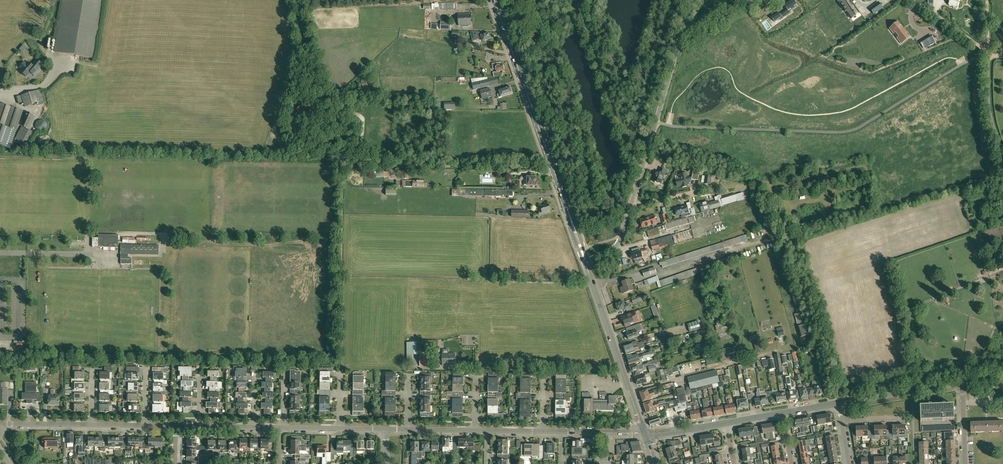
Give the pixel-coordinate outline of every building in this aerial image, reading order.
[(54,52),(75,55),(94,58),(104,0),(62,0),(54,52)] [(778,12),(771,17),(774,22),(781,17),(782,18),(791,12),(790,11),(797,6),(793,0),(791,0),(784,6),(787,10),(780,14),(778,12)] [(846,11),(848,10),(851,15),(853,13),(853,14),(854,13),(855,12),(857,11),(853,5),(852,2),(851,3),(849,0),(838,0),(846,11)] [(878,2),(870,8),(874,14),(876,12),(875,11),(879,9),(880,10),(882,8),(878,2)] [(462,27),(464,27),(469,27),(469,25),(471,25),(471,14),(458,15),(459,26),(462,26),(462,27)] [(899,22),(891,28),(895,33),(896,31),(900,36),(897,38),(901,43),(909,37),(906,34),(907,33),(898,21),(898,22),(899,22)] [(441,30),(451,30),(451,22),(441,22),(441,30)] [(482,34),(482,32),(471,32),(473,41),(482,38),(483,41),(491,39),(491,38),(490,36),(489,33),(485,35),(485,33),(482,34)] [(927,40),(921,43),(924,48),(930,45),(927,40)] [(19,67),(21,69),(19,71),(21,72),(20,73),(24,77),(25,77),(26,78),(27,77),(29,75),(31,73),(33,75),(43,64),(38,60),(33,67),(31,66),(27,62),(25,64),(23,62),(19,67)] [(501,65),(501,63),(492,64),(493,70),(496,69),(496,72),(493,73),(493,77),(498,76),(498,77),(503,76),(502,72),(504,72),(504,65),(501,65)] [(489,86),(487,79),(472,83),(474,90),(489,86)] [(499,90),(501,94),(498,94),(499,97),(502,97),(512,93),(510,86),(499,90)] [(482,99),(492,97),(489,88),(480,90),(482,99)] [(45,104),(40,90),(21,95),(25,107),(38,103),(39,105),(45,104)] [(10,148),(15,133),(23,111),(0,103),(0,145),(10,148)] [(296,110),(303,118),(308,114),(301,106),(296,110)] [(35,115),(25,111),(19,125),(29,129),(35,115)] [(293,116),(287,121),(295,131),(301,126),(293,116)] [(43,120),(39,120),(37,122),(35,125),(35,128),(37,130),(39,132),(43,132),(45,130),(47,128),(47,125),(45,122),(43,120)] [(14,142),(17,144),(27,148),(34,133),(25,128),(21,126),(14,142)] [(663,178),(663,177),(664,175),(665,175),(667,171),(660,169),(659,172),(656,171),(654,176),(652,181),(655,182),(655,183),(658,184),(659,183),(661,184),(662,180),(663,180),(663,178)] [(687,185),(688,185),(689,183),(689,182),(690,182),(689,176),(687,177),(686,173),(680,174),(681,178),(680,179),(676,180),(677,186),(681,185),(682,188),(687,186),(687,185)] [(524,186),(527,186),(536,186),(536,185),(537,185),(538,184),(538,182),(536,182),(536,175),(532,175),(531,177),(524,177),(524,186)] [(702,175),(701,181),(704,182),(704,183),(704,184),(710,184),(711,176),(705,175),(705,176),(702,175)] [(469,196),(473,196),(484,197),(484,198),(486,198),(486,196),(502,196),(502,194),(505,194),(505,195),(509,195),(509,196),(513,196),(513,192),(512,192),(512,190),(506,190),(499,190),(496,189),(496,190),(485,190),(465,189),(453,189),(452,196),(465,196),(465,195),(469,195),(469,196)] [(721,195),(717,196),(717,197),(718,201),(720,207),(723,206),(723,205),(737,201),(738,201),(744,199),(742,193),(736,195),(735,194),(728,196),(728,195),(722,197),(721,195)] [(707,201),(699,203),(702,212),(710,209),(720,207),(718,201),(715,201),(711,202),(708,203),(707,201)] [(549,204),(541,207),(542,211),(538,213),(539,215),(547,212),(547,211),(551,210),(549,204)] [(686,218),(692,215),(691,208),(687,209),(687,206),(675,208),(676,216),(681,215),(685,214),(686,218)] [(642,228),(656,224),(656,223),(654,216),(640,220),(642,228)] [(691,223),(689,218),(665,224),(666,230),(691,223)] [(658,228),(647,231),(649,238),(660,234),(658,228)] [(691,229),(672,235),(650,242),(652,250),(659,248),(660,250),(694,239),(691,229)] [(103,238),(103,247),(108,247),(108,250),(111,250),(111,248),(118,248),(118,235),(98,235),(98,238),(103,238)] [(92,247),(103,247),(103,238),(98,238),(92,238),(92,247)] [(120,254),(121,254),(128,254),(158,255),(158,245),(121,245),(121,249),(120,249),(120,254)] [(641,255),(645,253),(647,253),(646,249),(640,251),(631,254),(633,260),(642,257),(641,255)] [(128,254),(121,254),(121,264),(131,264),(132,259),(128,259),(128,254)] [(649,269),(642,271),(644,277),(651,275),(657,273),(655,267),(649,269)] [(629,280),(622,282),(623,287),(620,288),(622,294),(633,290),(631,285),(635,283),(633,279),(629,280)] [(797,313),(794,314),(798,327),(800,337),(809,335),(806,324),(807,324),(803,312),(799,295),(792,296),(794,303),(797,313)] [(625,310),(630,308),(629,304),(625,306),(623,302),(616,305),(616,306),(616,308),(617,308),(618,311),(624,309),(625,310)] [(620,317),(622,322),(623,323),(624,323),(626,327),(630,326),(629,322),(633,321),(633,322),(638,321),(635,312),(620,317)] [(726,326),(723,327),(722,325),(723,324),(722,322),(719,322),(715,323),(716,326),(714,326),(718,342),(735,338),(729,316),(724,317),(726,326)] [(688,324),(690,332),(701,328),(698,321),(688,324)] [(640,324),(628,328),(629,333),(626,334),(628,339),(640,336),(638,331),(642,330),(640,324)] [(782,327),(776,329),(778,337),(784,335),(782,327)] [(756,334),(749,336),(750,341),(755,339),(760,338),(758,332),(756,333),(756,334)] [(422,340),(422,350),(438,351),(438,341),(422,340)] [(623,347),(624,351),(642,345),(644,345),(643,342),(639,343),(639,344),(638,344),(637,341),(632,343),(632,344),(623,347)] [(642,345),(624,351),(626,355),(635,352),(635,351),(636,350),(645,347),(644,346),(644,345),(642,345)] [(719,352),(721,363),(722,363),(740,358),(738,347),(719,352)] [(442,350),(442,354),(443,366),(456,365),(455,353),(448,354),(448,350),(442,350)] [(627,357),(628,361),(643,357),(652,355),(656,354),(655,351),(649,352),(642,354),(642,355),(638,356),(637,354),(627,357)] [(432,354),(419,354),(419,366),(432,366),(432,354)] [(779,354),(774,355),(777,369),(778,368),(778,373),(783,372),(780,359),(779,354)] [(643,357),(628,361),(629,365),(639,362),(640,363),(642,362),(642,360),(652,356),(652,355),(643,357)] [(715,357),(707,359),(706,359),(707,365),(716,363),(715,357)] [(637,365),(630,367),(631,372),(632,372),(634,377),(639,375),(638,370),(642,369),(644,369),(643,367),(647,366),(660,363),(660,362),(659,359),(651,361),(646,363),(637,365)] [(767,360),(768,366),(769,370),(775,369),(774,359),(767,360)] [(126,367),(126,372),(128,372),(128,380),(130,380),(131,380),(133,380),(137,380),(138,380),(138,373),(136,373),(136,367),(136,365),(133,365),(126,365),(126,367)] [(74,372),(74,379),(76,379),(78,379),(79,379),(84,379),(84,372),(79,372),(79,366),(73,366),(72,372),(74,372)] [(99,379),(104,379),(105,379),(105,380),(106,380),(107,379),(109,379),(109,372),(113,372),(113,367),(104,367),(104,372),(99,372),(99,379)] [(166,373),(166,367),(158,367),(158,373),(153,373),(153,380),(158,380),(159,380),(160,380),(163,380),(163,373),(166,373)] [(182,377),(182,381),(188,382),(188,377),(191,377),(191,368),(178,368),(178,376),(182,377)] [(330,383),(330,376),(330,372),(327,372),(327,371),(327,368),(318,368),(318,371),(318,373),(318,374),(318,375),(319,376),(319,382),(330,383)] [(210,377),(210,382),(216,382),(216,377),(220,377),(220,371),(214,371),(214,369),(210,369),(210,371),(207,371),(207,377),(210,377)] [(234,372),(234,377),(234,382),(236,382),(237,382),(243,382),(243,377),(246,377),(246,372),(245,372),(245,369),(243,369),(236,369),(236,372),(235,372),(234,372)] [(690,389),(690,390),(718,383),(720,382),(717,370),(687,378),(689,387),(690,389)] [(265,382),(271,382),(271,377),(274,378),(274,372),(269,372),(269,371),(265,371),(265,372),(262,372),(262,377),(265,377),(265,382)] [(290,371),(290,376),(289,382),(300,382),(300,372),(290,371)] [(353,383),(363,383),(365,383),(365,379),(363,379),(363,372),(353,372),(358,372),(358,376),(353,376),(353,383)] [(556,379),(556,386),(567,386),(567,375),(566,375),(566,373),(562,372),(562,375),(559,375),(556,375),(556,379)] [(383,376),(383,383),(385,384),(396,384),(396,377),(396,373),(394,373),(385,373),(385,376),(383,376)] [(421,377),(420,384),(431,384),(431,373),(421,373),(426,373),(426,377),(421,377)] [(453,374),(453,384),(463,385),(463,378),(459,378),(459,374),(453,374)] [(488,378),(488,385),(499,385),(499,374),(488,374),(488,378)] [(649,377),(648,377),(647,374),(644,375),(635,378),(637,385),(646,382),(650,381),(650,380),(650,377),(649,377)] [(520,386),(531,386),(531,379),(528,379),(528,375),(531,375),(521,375),(520,386)] [(79,382),(79,379),(78,379),(76,379),(74,379),(71,379),(71,383),(74,383),(74,390),(76,390),(78,390),(79,390),(84,390),(84,382),(79,382)] [(99,383),(99,390),(100,390),(104,390),(105,390),(106,390),(107,390),(109,390),(109,383),(111,383),(111,382),(111,379),(109,379),(107,379),(106,380),(105,380),(105,379),(104,379),(104,383),(100,383),(99,383)] [(133,383),(133,380),(131,380),(130,380),(128,380),(119,380),(119,382),(122,382),(122,385),(128,385),(127,390),(130,390),(130,391),(132,391),(132,390),(133,390),(138,390),(138,383),(133,383)] [(153,384),(153,391),(154,391),(157,391),(159,391),(160,391),(163,391),(163,387),(163,384),(165,384),(165,380),(163,380),(160,380),(159,380),(158,380),(158,384),(154,384),(153,384)] [(188,382),(182,381),(180,381),(180,387),(183,387),(183,392),(189,392),(189,387),(192,387),(192,382),(188,382)] [(32,400),(34,400),(36,400),(36,402),(41,402),(41,394),(36,393),(36,385),(31,385),(31,382),(25,382),(25,385),(25,393),(22,393),(22,400),(26,400),(26,403),(32,404),(32,400)] [(222,382),(216,382),(210,382),(206,382),(206,389),(209,389),(209,392),(214,392),(215,388),(222,388),(222,382)] [(243,382),(237,382),(236,382),(236,388),(238,388),(238,392),(244,392),(244,388),(247,388),(247,382),(243,382)] [(264,388),(264,393),(270,393),(270,388),(272,388),(272,382),(271,382),(265,382),(261,382),(261,388),(264,388)] [(289,389),(289,393),(300,393),(300,390),(300,382),(289,382),(289,389)] [(319,390),(319,393),(329,393),(327,393),(327,389),(329,389),(330,383),(319,382),(319,390)] [(813,388),(807,389),(809,395),(816,394),(816,395),(818,394),(818,395),(819,395),(819,396),(821,395),(821,394),(822,394),(821,386),(818,387),(818,385),(817,385),(816,382),(813,382),(812,382),(813,388)] [(353,394),(363,394),(363,387),(362,387),(362,383),(363,383),(353,383),(354,383),(354,390),(353,390),(357,390),(357,391),(354,391),(354,394),(353,394)] [(395,390),(396,384),(385,384),(385,390),(381,390),(381,394),(395,394),(390,394),(390,390),(395,390)] [(420,395),(431,395),(431,384),(420,384),(420,391),(426,391),(426,395),(420,395)] [(443,392),(443,395),(447,395),(463,395),(460,395),(460,391),(463,391),(463,385),(453,384),(453,392),(447,391),(447,392),(443,392)] [(488,396),(502,396),(502,392),(499,392),(499,385),(488,385),(488,392),(492,392),(492,393),(491,393),(491,396),(488,396)] [(799,392),(800,392),(801,399),(807,398),(806,389),(803,389),(802,387),(801,387),(801,385),(798,385),(799,392)] [(518,394),(517,396),(520,396),(531,397),(531,396),(528,396),(528,393),(531,393),(531,386),(520,386),(520,389),(518,389),(518,394)] [(567,386),(556,386),(556,393),(559,393),(559,397),(556,396),(556,397),(570,397),(570,394),(566,394),(567,386)] [(684,388),(676,389),(679,403),(687,401),(686,398),(685,396),(684,391),(684,388)] [(47,405),(59,405),(59,396),(54,396),(54,389),(51,389),(51,396),(47,396),(47,405)] [(74,393),(74,401),(76,401),(77,401),(79,401),(84,401),(84,393),(79,393),(79,390),(78,390),(76,390),(74,390),(72,390),(72,393),(74,393)] [(99,394),(99,401),(100,401),(104,401),(105,401),(106,401),(109,401),(109,394),(111,394),(113,394),(113,393),(113,390),(111,390),(109,390),(107,390),(106,390),(105,390),(104,390),(104,394),(100,394),(99,394)] [(127,394),(127,401),(130,401),(130,402),(131,402),(131,401),(133,401),(138,401),(138,394),(133,394),(133,390),(132,390),(132,391),(130,391),(130,390),(127,390),(126,390),(126,394),(127,394)] [(165,391),(163,391),(160,391),(159,391),(157,391),(157,394),(153,394),(152,402),(157,402),(159,402),(160,402),(163,402),(163,395),(168,395),(168,391),(165,391)] [(760,395),(762,405),(768,404),(767,397),(766,396),(773,395),(772,391),(765,392),(765,394),(760,395)] [(191,392),(189,392),(183,392),(179,392),(179,397),(182,397),(182,402),(188,402),(188,397),(191,397),(191,392)] [(210,403),(215,403),(216,398),(218,398),(218,392),(214,392),(209,392),(207,392),(207,397),(207,400),(210,400),(210,403)] [(234,392),(234,398),(237,398),(237,403),(243,403),(243,398),(246,398),(246,392),(244,392),(238,392),(236,392),(234,392)] [(654,393),(641,397),(642,399),(641,400),(642,401),(642,402),(643,402),(650,400),(650,397),(659,394),(658,392),(655,393),(654,393)] [(264,398),(264,404),(270,404),(270,399),(273,399),(273,393),(270,393),(264,393),(262,393),(261,398),(264,398)] [(289,393),(289,404),(300,404),(300,393),(289,393)] [(329,404),(329,398),(329,397),(327,397),(327,394),(329,394),(329,393),(319,393),(319,404),(329,404)] [(363,394),(353,394),(357,394),(357,397),(357,398),(353,398),(352,404),(363,405),(363,394)] [(395,394),(381,394),(381,398),(385,398),(385,405),(395,405),(395,398),(390,398),(390,394),(395,394)] [(420,399),(420,405),(431,406),(431,395),(420,395),(426,395),(426,399),(420,399)] [(442,395),(442,399),(447,399),(452,399),(452,406),(463,406),(463,399),(460,399),(460,396),(463,396),(463,395),(447,395),(443,395),(442,395)] [(718,395),(716,395),(717,402),(719,415),(720,415),(721,415),(722,415),(724,414),(723,407),(720,407),(718,395)] [(488,400),(488,406),(498,407),(498,400),(501,400),(502,396),(488,396),(491,396),(491,399),(492,399),(492,400),(488,400)] [(516,396),(516,400),(520,400),(520,407),(531,407),(531,401),(528,401),(528,397),(531,397),(520,396),(516,396)] [(608,396),(608,399),(609,399),(609,401),(609,404),(614,404),(616,404),(618,404),(618,401),(616,401),(616,396),(609,396),(608,396)] [(556,407),(566,408),(566,401),(570,401),(570,397),(556,397),(559,397),(558,401),(556,401),(556,407)] [(613,411),(614,404),(609,404),(609,401),(593,400),(593,398),(585,398),(585,414),(593,414),(593,410),(613,411)] [(694,398),(692,398),(692,400),(693,402),(696,419),(698,419),(700,418),(699,411),(698,406),(696,407),(695,402),(694,400),(694,398)] [(673,401),(668,402),(670,409),(674,408),(674,407),(678,406),(678,404),(679,403),(678,399),(673,401)] [(79,404),(79,401),(77,401),(76,401),(74,401),(72,401),(72,404),(74,404),(73,411),(84,412),(84,404),(79,404)] [(99,412),(109,412),(109,405),(111,405),(111,401),(109,401),(106,401),(105,401),(104,401),(104,404),(99,404),(99,412)] [(123,401),(123,407),(124,407),(127,407),(127,412),(137,412),(138,405),(137,405),(133,405),(133,401),(131,401),(131,402),(130,402),(130,401),(127,401),(126,401),(124,401),(123,401)] [(152,412),(163,413),(166,413),(166,404),(168,404),(168,402),(163,402),(160,402),(159,402),(157,402),(157,405),(152,405),(152,412)] [(192,402),(188,402),(182,402),(180,402),(180,408),(179,408),(179,412),(183,412),(183,413),(189,413),(189,408),(192,408),(192,402)] [(674,407),(674,408),(676,412),(687,408),(685,402),(680,404),(680,403),(679,403),(678,404),(678,406),(674,407)] [(695,419),(696,419),(693,402),(691,403),(691,408),(687,409),(688,413),(689,412),(691,420),(693,420),(695,420),(695,419)] [(206,403),(206,408),(209,408),(209,413),(215,413),(215,408),(220,408),(221,403),(215,403),(210,403),(206,403)] [(233,403),(233,409),(234,409),(235,409),(238,409),(238,414),(244,414),(244,409),(247,409),(247,403),(243,403),(237,403),(236,403),(234,403),(233,403)] [(665,405),(664,403),(659,404),(658,405),(645,409),(645,411),(646,413),(647,414),(654,411),(655,412),(658,411),(657,408),(662,406),(665,405)] [(272,404),(270,404),(264,404),(261,404),(261,409),(264,409),(263,414),(269,414),(270,409),(272,409),(272,404)] [(300,415),(300,404),(289,404),(289,414),(300,415)] [(329,404),(319,404),(318,415),(329,415),(326,415),(326,411),(329,411),(329,404)] [(352,415),(357,415),(363,415),(363,405),(352,404),(352,412),(355,412),(355,415),(352,415)] [(385,405),(384,416),(395,416),(390,416),(390,412),(395,412),(395,405),(385,405)] [(420,405),(420,416),(434,417),(434,416),(434,413),(431,412),(431,406),(420,405)] [(954,420),(953,406),(953,405),(920,406),(920,421),(954,420)] [(452,406),(452,417),(463,417),(457,417),(457,413),(463,413),(463,406),(452,406)] [(488,417),(503,418),(504,414),(498,414),(498,407),(488,406),(488,414),(493,414),(493,417),(488,417)] [(520,407),(520,413),(520,414),(515,414),(515,418),(530,418),(531,407),(520,407)] [(555,418),(566,418),(566,408),(556,407),(555,414),(561,415),(561,418),(555,418)] [(827,423),(831,423),(830,414),(823,415),(825,424),(825,429),(825,432),(832,430),(832,428),(828,428),(827,423)] [(818,425),(825,424),(823,415),(817,416),(818,425)] [(651,421),(649,421),(650,426),(660,423),(659,420),(665,418),(667,418),(666,416),(665,416),(664,416),(660,418),(658,418),(658,416),(657,416),(653,417),(650,418),(651,421)] [(802,419),(804,432),(808,431),(807,426),(811,425),(810,417),(802,419)] [(805,435),(804,432),(802,419),(795,420),(796,428),(800,427),(801,433),(797,433),(798,437),(805,435)] [(986,422),(987,432),(1002,432),(1002,421),(996,422),(996,420),(993,420),(993,422),(986,422)] [(987,432),(986,422),(979,422),(979,421),(977,421),(977,422),(970,423),(970,433),(987,432)] [(774,424),(768,425),(769,432),(770,439),(771,442),(777,440),(776,438),(774,438),(773,432),(775,431),(775,429),(774,426),(774,424)] [(770,439),(769,432),(768,425),(762,426),(763,434),(765,433),(766,440),(770,439)] [(892,425),(892,430),(889,430),(889,438),(893,438),(893,437),(898,437),(898,438),(898,425),(892,425)] [(898,425),(898,438),(908,438),(907,430),(904,430),(904,425),(898,425)] [(862,426),(856,427),(856,431),(852,431),(853,439),(856,439),(856,437),(862,437),(862,426)] [(868,439),(871,439),(871,431),(868,431),(868,426),(862,426),(862,437),(868,437),(868,439)] [(874,431),(871,431),(871,439),(875,438),(875,436),(880,436),(880,426),(874,426),(874,431)] [(886,426),(880,426),(880,436),(886,436),(886,438),(889,438),(889,430),(886,430),(886,426)] [(753,427),(746,428),(748,436),(748,440),(751,439),(753,439),(752,435),(755,435),(753,427)] [(743,437),(744,440),(744,441),(748,440),(748,436),(746,428),(738,430),(740,437),(743,437)] [(953,432),(944,433),(944,441),(946,441),(947,441),(952,441),(954,441),(953,432)] [(713,434),(706,435),(708,444),(714,443),(714,446),(720,445),(719,438),(713,439),(713,434)] [(825,437),(827,444),(835,443),(833,435),(825,437)] [(84,451),(84,449),(84,445),(82,445),(82,437),(79,437),(79,436),(76,436),(76,437),(75,437),(75,445),(79,445),(79,446),(79,447),(79,453),(83,453),(83,451),(84,451)] [(807,440),(804,441),(800,441),(798,442),(800,447),(809,446),(810,446),(809,440),(815,439),(815,436),(807,437),(807,440)] [(61,438),(58,438),(58,437),(57,437),(53,437),(53,438),(44,438),(43,438),(43,439),(42,439),(42,440),(42,443),(44,443),(44,448),(50,448),(50,449),(53,449),(53,451),(56,451),(56,449),(58,449),(58,446),(61,446),(61,438)] [(89,446),(94,446),(94,438),(88,437),(88,439),(85,439),(84,445),(84,449),(89,449),(89,446)] [(291,441),(291,448),(304,448),(306,448),(306,445),(304,445),(304,440),(301,440),(301,437),(292,437),(291,441)] [(104,450),(104,448),(105,439),(102,439),(102,438),(94,438),(94,446),(100,446),(100,450),(104,450)] [(105,439),(104,448),(110,448),(109,450),(115,450),(115,446),(115,438),(108,438),(108,439),(105,439)] [(120,449),(124,449),(125,442),(122,442),(122,438),(115,438),(115,446),(120,447),(120,449)] [(125,442),(124,449),(126,449),(126,451),(131,451),(131,447),(135,447),(135,438),(131,438),(128,438),(128,442),(125,442)] [(135,438),(135,447),(140,447),(140,449),(145,449),(145,442),(142,442),(142,438),(135,438)] [(149,447),(155,447),(155,438),(148,438),(148,442),(145,442),(145,449),(149,449),(149,447)] [(162,438),(155,438),(155,447),(160,447),(160,449),(165,449),(165,443),(162,443),(162,438)] [(450,452),(452,452),(453,442),(449,442),(449,439),(448,439),(447,438),(446,438),(445,439),(443,439),(443,451),(443,454),(450,452)] [(191,447),(191,450),(196,450),(198,450),(198,444),(196,444),(196,439),(187,439),(187,447),(191,447)] [(459,447),(466,447),(466,439),(459,439),(459,442),(453,442),(452,452),(459,452),(459,447)] [(480,451),(480,447),(479,447),(479,443),(474,443),(474,440),(466,439),(466,447),(466,451),(480,451)] [(572,441),(572,448),(582,448),(582,443),(582,442),(585,442),(585,439),(580,439),(580,441),(572,441)] [(250,451),(250,449),(250,443),(247,443),(247,440),(239,440),(239,445),(239,448),(240,448),(243,448),(243,451),(250,451)] [(261,451),(261,449),(261,443),(257,443),(257,440),(250,440),(250,443),(250,449),(254,449),(254,451),(261,451)] [(261,449),(264,449),(264,451),(272,452),(272,443),(268,443),(268,440),(261,440),(261,443),(261,449)] [(669,448),(668,449),(666,450),(667,455),(676,452),(674,447),(677,446),(682,444),(680,440),(675,440),(667,443),(669,448)] [(218,453),(218,450),(218,445),(215,445),(215,441),(208,441),(208,450),(212,450),(212,452),(218,453)] [(229,453),(229,450),(229,445),(226,445),(226,441),(218,441),(218,445),(218,450),(222,450),(222,453),(229,453)] [(229,441),(229,445),(229,450),(233,450),(233,453),(239,453),(240,448),(239,448),(239,445),(236,445),(236,441),(229,441)] [(330,458),(330,460),(334,460),(334,455),(337,455),(337,453),(343,453),(343,451),(343,441),(337,441),(337,448),(334,448),(331,448),(330,458)] [(353,452),(353,448),(350,448),(350,441),(343,441),(343,451),(350,451),(350,457),(353,457),(353,452)] [(621,446),(617,446),(617,455),(621,455),(621,451),(622,451),(622,455),(626,455),(626,451),(630,451),(630,453),(630,455),(634,455),(638,455),(637,452),(643,452),(640,442),(640,441),(630,442),(626,442),(627,445),(621,445),(621,446)] [(353,452),(363,452),(363,447),(363,442),(356,442),(356,446),(353,446),(353,448),(353,452)] [(366,447),(363,447),(363,452),(373,452),(373,442),(366,442),(366,447)] [(548,454),(555,454),(555,444),(547,444),(547,449),(544,449),(544,459),(548,459),(548,454)] [(757,444),(750,445),(750,448),(756,447),(757,453),(760,453),(758,444),(757,444)] [(769,453),(772,452),(779,451),(778,445),(770,447),(769,444),(761,445),(761,448),(768,447),(769,453)] [(521,456),(532,457),(532,445),(524,445),(521,445),(521,456)] [(540,445),(532,445),(532,457),(539,457),(539,458),(543,458),(543,446),(540,446),(540,445)] [(316,457),(322,458),(322,463),(330,463),(330,461),(330,460),(330,458),(326,457),(326,453),(325,453),(325,446),(317,446),(317,453),(316,457)] [(497,451),(497,458),(508,458),(508,455),(508,447),(502,447),(502,452),(497,451)] [(572,448),(572,458),(574,458),(576,458),(582,458),(586,458),(586,455),(582,455),(582,448),(572,448)] [(191,461),(198,461),(198,454),(196,454),(196,450),(191,450),(187,450),(187,457),(191,457),(191,461)] [(667,455),(669,460),(673,459),(674,462),(680,460),(679,457),(678,457),(676,452),(667,455)] [(711,463),(712,463),(722,461),(721,454),(710,456),(711,463)] [(753,454),(750,454),(743,455),(744,462),(752,461),(751,458),(754,457),(753,454)] [(899,463),(905,463),(905,462),(909,462),(908,454),(905,454),(905,457),(899,457),(899,463)] [(624,460),(626,460),(626,463),(637,463),(637,458),(638,458),(638,455),(634,455),(630,455),(624,455),(624,460)] [(887,463),(890,463),(889,455),(886,455),(886,457),(880,458),(880,463),(887,463)] [(899,457),(893,457),(893,455),(889,455),(890,463),(893,463),(899,463),(899,457)] [(856,456),(858,463),(861,463),(868,463),(868,458),(861,458),(861,456),(856,456)] [(871,456),(871,463),(874,463),(880,463),(880,458),(874,458),(874,456),(871,456)]
